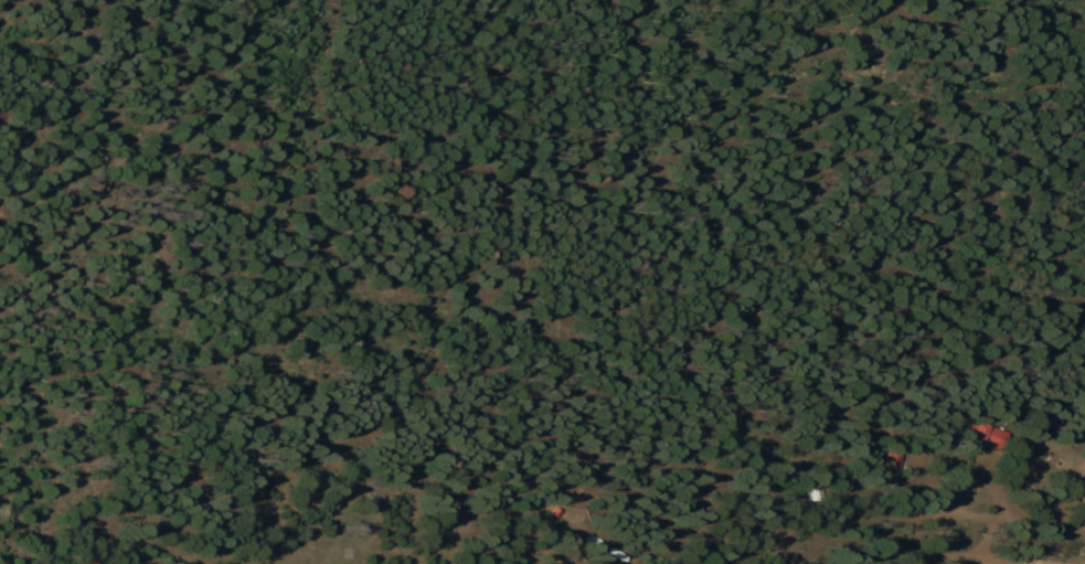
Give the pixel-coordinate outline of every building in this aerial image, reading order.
[(998,452),(1007,435),(978,419),(969,436),(998,452)]
